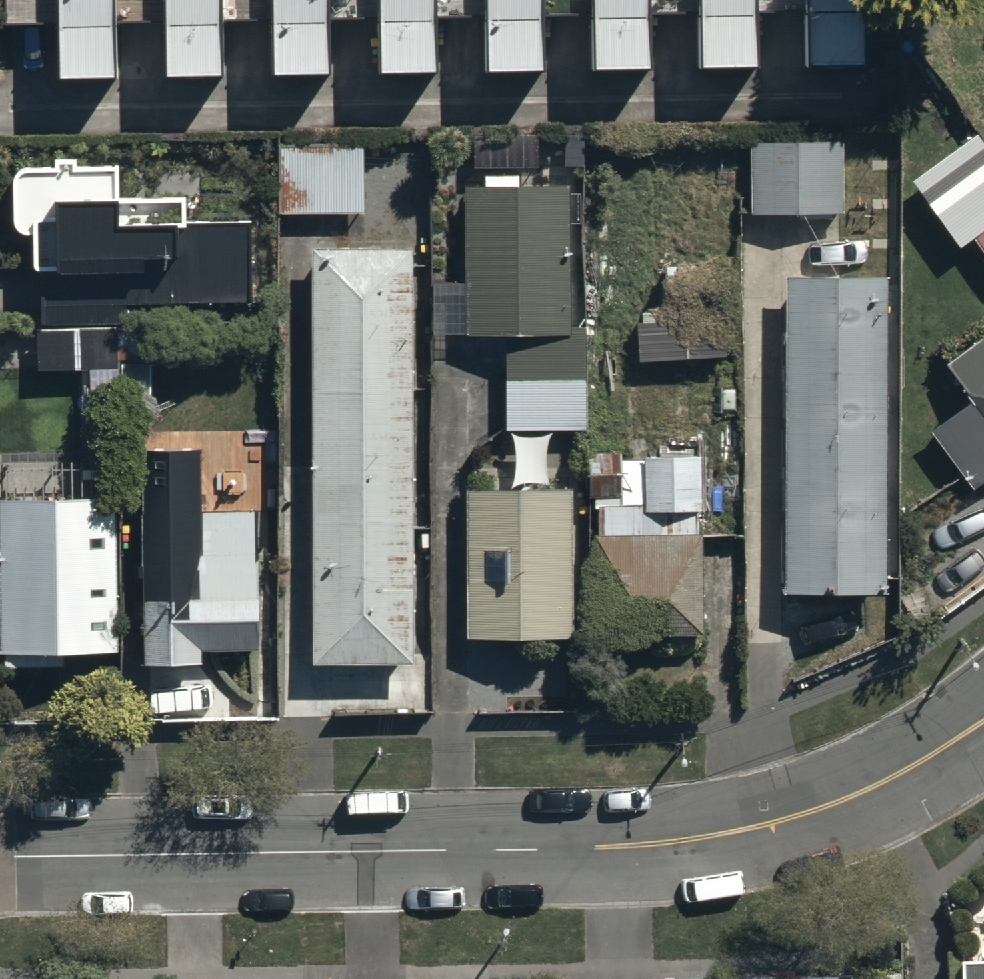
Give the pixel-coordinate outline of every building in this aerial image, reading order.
[(1,21),(56,20),(57,73),(117,72),(116,20),(160,19),(161,75),(221,74),(220,18),(269,17),(270,71),(332,70),(332,18),(376,17),(377,68),(439,67),(438,16),(483,15),(484,66),(543,65),(542,14),(590,13),(591,66),(648,65),(647,12),(693,11),(694,67),(754,66),(754,7),(805,6),(806,62),(863,61),(862,0),(1,0),(1,21)] [(846,136),(747,136),(747,215),(846,215),(846,136)] [(365,146),(278,145),(278,213),(364,214),(365,146)] [(250,304),(247,222),(186,224),(185,197),(119,199),(118,165),(11,169),(13,235),(32,235),(37,370),(124,367),(122,308),(250,304)] [(485,187),(459,187),(460,331),(505,331),(506,427),(587,427),(587,326),(569,326),(568,183),(518,183),(518,175),(485,175),(485,187)] [(970,238),(983,258),(983,228),(970,238)] [(414,251),(308,250),(307,664),(412,664),(414,251)] [(720,259),(662,262),(664,309),(638,310),(640,358),(716,355),(714,305),(722,305),(720,259)] [(892,271),(783,271),(783,591),(892,591),(892,271)] [(945,362),(972,397),(953,411),(977,443),(983,438),(983,332),(945,362)] [(699,636),(698,455),(622,456),(622,446),(588,446),(588,496),(595,496),(596,531),(593,531),(593,637),(699,636)] [(578,486),(468,484),(466,638),(576,640),(578,486)] [(111,494),(0,496),(0,650),(2,650),(2,665),(65,664),(65,652),(113,651),(111,494)] [(257,510),(139,511),(141,664),(202,664),(201,650),(258,650),(257,510)] [(963,966),(964,978),(983,978),(983,965),(963,966)]
